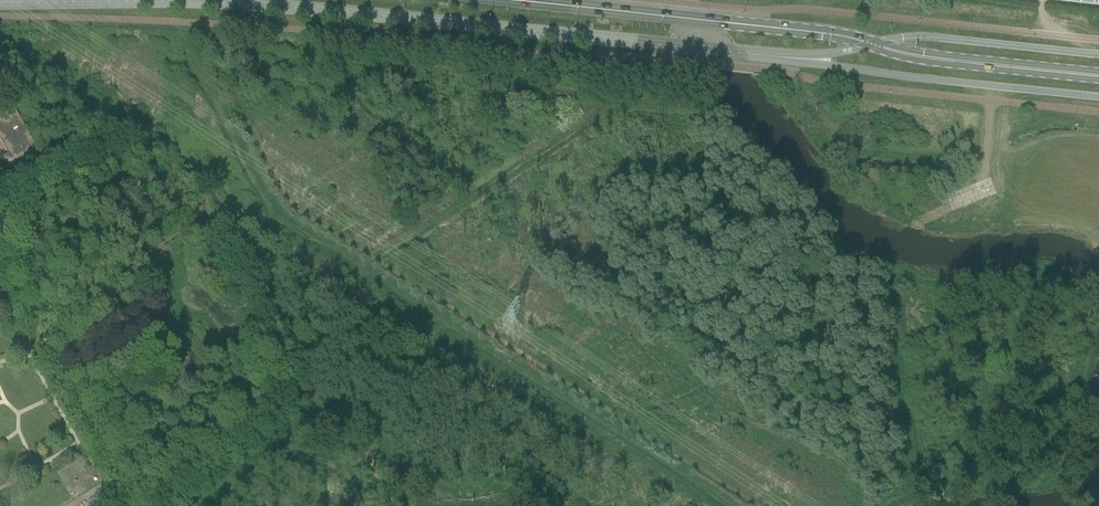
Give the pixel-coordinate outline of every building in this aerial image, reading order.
[(10,170),(41,153),(14,106),(0,114),(0,139),(9,154),(3,157),(10,170)]
